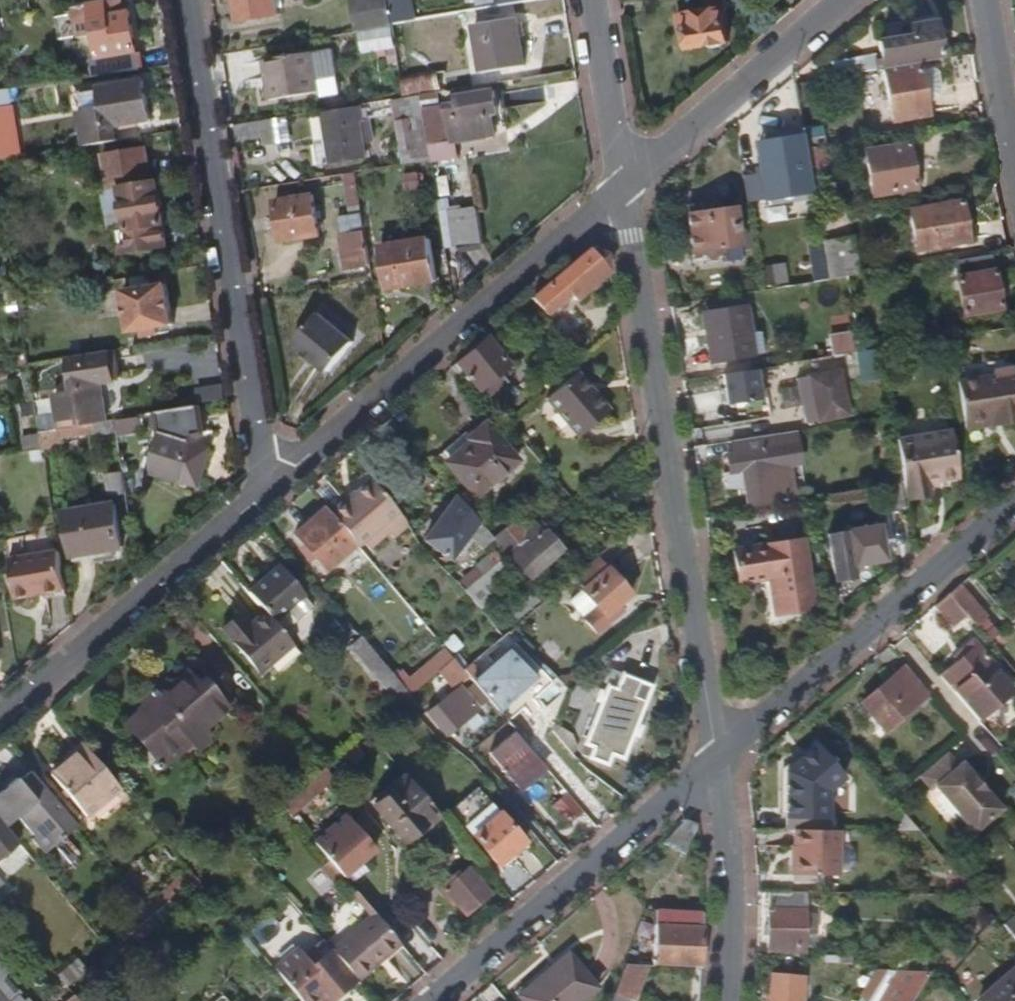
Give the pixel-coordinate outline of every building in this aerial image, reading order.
[(243,22),(281,16),(279,0),(239,0),(243,22)] [(390,0),(355,0),(361,32),(364,31),(395,26),(390,0)] [(143,69),(133,16),(124,17),(120,18),(117,4),(77,12),(82,40),(99,37),(103,61),(94,63),(96,77),(143,69)] [(726,41),(721,10),(676,17),(678,32),(685,31),(687,48),(726,41)] [(6,15),(0,16),(0,31),(9,30),(6,15)] [(812,66),(813,79),(880,67),(914,61),(938,57),(946,56),(943,36),(935,37),(931,16),(904,20),(906,37),(871,42),(874,61),(855,63),(855,61),(812,66)] [(480,72),(481,73),(521,66),(514,18),(472,23),(480,72)] [(398,47),(395,26),(364,31),(368,52),(398,47)] [(322,92),(314,52),(267,61),(275,101),(322,92)] [(914,61),(880,67),(886,119),(922,114),(920,96),(915,69),(914,61)] [(928,67),(915,69),(920,96),(933,94),(936,90),(933,72),(928,67)] [(153,121),(146,81),(99,90),(103,111),(82,115),(86,133),(117,128),(153,121)] [(495,133),(491,112),(496,112),(491,84),(455,90),(459,118),(450,119),(453,139),(495,133)] [(445,141),(438,93),(424,95),(432,144),(445,141)] [(423,162),(412,97),(407,98),(397,100),(408,165),(423,162)] [(15,110),(0,112),(0,161),(23,157),(15,110)] [(376,137),(373,122),(366,123),(364,110),(328,116),(328,117),(335,162),(367,157),(364,138),(376,137)] [(335,162),(328,117),(311,120),(318,165),(335,162)] [(826,121),(806,125),(809,145),(828,142),(830,141),(826,121)] [(268,148),(264,122),(238,127),(241,143),(255,141),(257,150),(268,148)] [(120,142),(117,128),(86,133),(88,147),(120,142)] [(806,132),(756,136),(762,199),(812,194),(806,132)] [(865,146),(872,194),(915,188),(908,140),(865,146)] [(829,154),(828,142),(809,145),(815,182),(829,180),(825,159),(817,160),(816,156),(829,154)] [(746,199),(758,199),(757,146),(744,146),(746,199)] [(154,184),(148,149),(104,157),(113,211),(125,209),(128,231),(120,232),(124,255),(168,248),(164,226),(167,225),(160,183),(154,184)] [(428,187),(426,174),(405,177),(407,190),(428,187)] [(321,237),(316,196),(279,202),(285,242),(321,237)] [(966,239),(958,198),(907,206),(914,248),(966,239)] [(731,207),(685,214),(689,257),(700,254),(701,259),(718,256),(718,247),(721,247),(722,260),(738,257),(736,244),(731,207)] [(485,249),(480,212),(455,216),(460,252),(485,249)] [(368,231),(365,215),(341,218),(343,235),(368,231)] [(373,266),(368,231),(343,235),(348,269),(373,266)] [(846,272),(853,271),(847,232),(815,237),(821,276),(846,272)] [(440,281),(433,240),(383,248),(390,289),(440,281)] [(577,301),(612,272),(609,255),(592,250),(533,300),(551,321),(566,308),(563,303),(572,295),(577,301)] [(999,306),(989,250),(955,255),(964,310),(999,306)] [(849,287),(846,272),(821,276),(815,277),(810,277),(813,294),(849,287)] [(136,291),(169,286),(167,274),(134,279),(136,291)] [(809,285),(807,278),(797,280),(795,280),(797,287),(809,285)] [(175,327),(169,286),(136,291),(125,293),(132,334),(144,332),(161,329),(175,327)] [(756,357),(750,319),(738,308),(705,313),(713,363),(756,357)] [(334,379),(360,348),(323,316),(297,347),(334,379)] [(859,349),(856,328),(831,332),(835,352),(859,349)] [(145,338),(162,336),(161,329),(144,332),(145,338)] [(506,378),(502,374),(510,367),(487,339),(453,368),(484,403),(504,386),(501,382),(506,378)] [(883,373),(879,346),(859,349),(863,376),(883,373)] [(109,420),(104,390),(117,388),(111,355),(71,362),(76,393),(57,396),(61,420),(81,417),(82,424),(109,420)] [(962,423),(989,417),(988,412),(1014,406),(1014,370),(1013,359),(990,363),(991,370),(954,376),(962,423)] [(760,382),(798,376),(796,363),(782,365),(782,368),(725,378),(728,397),(762,391),(760,382)] [(580,439),(611,414),(579,375),(548,401),(580,439)] [(850,410),(815,378),(797,381),(805,424),(851,417),(850,410)] [(202,489),(212,454),(209,447),(195,443),(196,437),(207,435),(202,407),(161,414),(164,435),(153,474),(202,489)] [(118,434),(116,421),(97,424),(98,432),(99,437),(118,434)] [(50,431),(49,424),(42,425),(43,433),(50,431)] [(98,432),(97,424),(77,427),(79,435),(98,432)] [(476,499),(519,463),(486,425),(468,441),(471,445),(447,465),(476,499)] [(931,497),(928,480),(956,475),(947,425),(894,434),(906,502),(931,497)] [(79,435),(77,427),(61,430),(61,438),(79,435)] [(61,438),(61,430),(50,431),(43,433),(46,450),(46,453),(49,453),(50,479),(53,478),(55,494),(68,492),(61,438)] [(798,465),(793,432),(733,442),(734,455),(727,456),(730,473),(725,474),(727,490),(744,487),(747,509),(793,502),(788,467),(798,465)] [(447,465),(471,445),(468,441),(465,437),(441,458),(447,465)] [(136,472),(134,452),(122,454),(125,474),(128,490),(141,488),(138,471),(136,472)] [(128,490),(125,474),(109,477),(112,498),(129,496),(128,490)] [(402,517),(372,481),(331,515),(358,547),(361,550),(402,517)] [(906,512),(902,485),(885,488),(888,515),(906,512)] [(471,535),(480,523),(456,495),(423,540),(452,561),(471,535)] [(126,552),(119,509),(69,517),(76,560),(126,552)] [(331,515),(326,510),(296,536),(327,573),(358,547),(331,515)] [(494,539),(480,523),(471,535),(483,548),(494,539)] [(531,579),(564,551),(561,548),(554,539),(549,533),(547,535),(537,525),(516,543),(506,530),(495,540),(508,555),(510,554),(531,579)] [(889,559),(884,526),(833,534),(838,567),(835,567),(837,583),(859,579),(857,564),(889,559)] [(566,543),(558,535),(554,539),(561,548),(566,543)] [(812,608),(802,539),(730,550),(735,582),(768,577),(774,614),(812,608)] [(68,589),(62,551),(12,559),(18,597),(68,589)] [(502,560),(496,553),(491,558),(497,565),(502,560)] [(486,574),(497,565),(491,558),(489,555),(476,566),(478,568),(467,578),(470,581),(466,584),(469,588),(486,574)] [(584,591),(610,569),(599,556),(573,578),(582,589),(584,591)] [(306,596),(282,568),(252,593),(269,612),(276,621),(306,596)] [(632,596),(610,569),(584,591),(582,589),(568,601),(580,615),(593,604),(606,618),(632,596)] [(476,604),(497,587),(486,574),(469,588),(466,591),(476,604)] [(1001,634),(960,586),(948,596),(966,616),(990,643),(1001,634)] [(966,616),(948,596),(935,607),(953,627),(966,616)] [(505,630),(532,608),(523,597),(496,619),(505,630)] [(264,675),(297,646),(276,621),(269,612),(250,628),(240,616),(225,629),(264,675)] [(997,673),(1000,671),(973,640),(958,653),(963,659),(942,677),(982,723),(1014,694),(1014,693),(997,673)] [(537,678),(509,649),(472,681),(498,711),(537,678)] [(411,695),(454,659),(453,659),(447,651),(404,687),(411,695)] [(468,668),(458,655),(453,659),(454,659),(464,671),(468,668)] [(930,695),(906,667),(862,705),(886,733),(930,695)] [(198,734),(225,713),(216,701),(224,695),(216,685),(216,679),(216,677),(213,675),(211,674),(207,674),(204,676),(203,678),(202,682),(199,684),(193,676),(174,691),(176,693),(165,702),(156,690),(141,701),(154,718),(150,721),(152,724),(139,734),(144,741),(146,746),(148,749),(151,750),(154,750),(156,748),(163,743),(173,755),(188,743),(194,751),(205,742),(198,734)] [(623,759),(646,702),(634,697),(641,682),(624,676),(618,691),(609,687),(586,744),(594,747),(590,758),(607,765),(612,754),(623,759)] [(480,709),(460,686),(429,712),(449,735),(480,709)] [(383,734),(376,726),(370,731),(377,739),(383,734)] [(547,768),(517,733),(491,754),(521,789),(547,768)] [(831,789),(846,777),(819,746),(790,770),(790,831),(802,831),(831,831),(831,789)] [(120,789),(85,747),(52,775),(88,817),(120,789)] [(978,780),(964,763),(960,767),(949,754),(921,777),(933,791),(937,788),(976,833),(1004,810),(986,788),(978,780)] [(314,798),(335,780),(326,769),(287,801),(292,807),(297,813),(314,798)] [(34,774),(22,783),(20,781),(0,797),(0,820),(8,829),(25,816),(49,846),(77,824),(34,774)] [(440,815),(408,777),(375,806),(406,843),(440,815)] [(989,786),(981,777),(978,780),(986,788),(989,786)] [(335,780),(314,798),(323,809),(319,813),(330,826),(356,804),(335,780)] [(526,843),(479,788),(452,811),(499,866),(526,843)] [(584,812),(568,793),(554,805),(570,824),(584,812)] [(292,807),(287,801),(283,805),(287,811),(292,807)] [(331,861),(344,877),(377,849),(351,819),(318,847),(331,861)] [(687,854),(699,824),(699,823),(686,819),(660,841),(687,854)] [(20,843),(8,829),(0,820),(0,860),(20,843)] [(847,877),(847,831),(831,831),(802,831),(801,876),(847,877)] [(344,877),(331,861),(322,869),(337,886),(346,879),(344,877)] [(467,916),(492,893),(470,868),(459,877),(456,873),(450,878),(454,882),(444,891),(467,916)] [(162,923),(204,886),(197,879),(155,915),(162,923)] [(135,892),(125,880),(113,890),(123,902),(135,892)] [(806,953),(808,893),(769,893),(768,951),(806,953)] [(211,904),(216,901),(212,896),(207,900),(211,904)] [(819,910),(809,911),(810,945),(820,945),(819,910)] [(701,966),(702,913),(657,911),(654,964),(701,966)] [(402,944),(377,915),(333,951),(357,980),(402,944)] [(119,960),(139,944),(131,935),(112,951),(119,960)] [(357,980),(333,951),(320,962),(310,950),(280,976),(302,1000),(312,1000),(316,997),(319,1000),(331,1000),(357,980)] [(569,956),(544,977),(547,981),(523,1000),(587,1000),(598,991),(569,956)] [(647,966),(626,966),(615,995),(633,1000),(635,1000),(647,966)] [(980,996),(984,1000),(1014,1000),(1014,967),(980,996)] [(929,974),(869,971),(865,977),(871,981),(861,996),(864,1000),(912,1000),(929,974)] [(806,977),(774,975),(772,1000),(804,1000),(806,977)]
